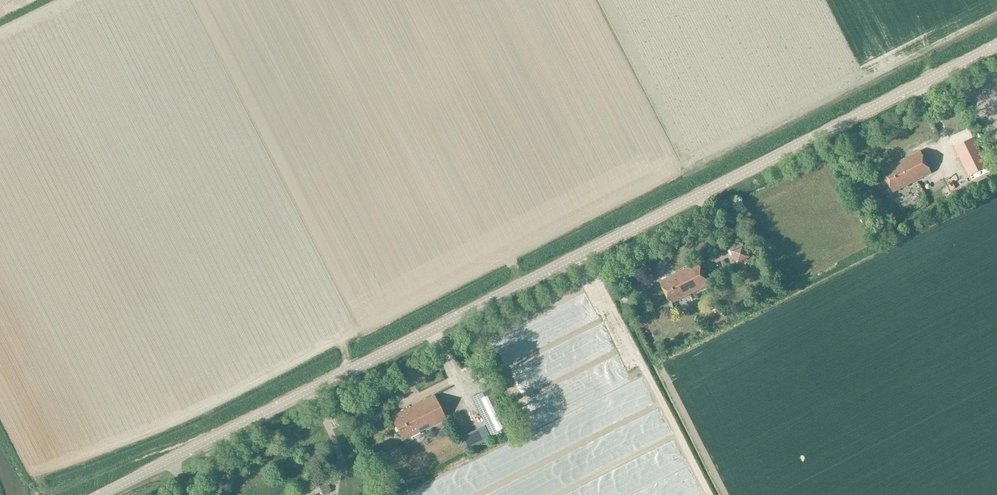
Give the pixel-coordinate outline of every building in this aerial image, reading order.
[(973,138),(954,147),(968,175),(987,166),(973,138)] [(882,170),(893,192),(931,173),(920,151),(882,170)] [(730,251),(737,264),(750,257),(743,244),(730,251)] [(698,262),(660,281),(670,302),(708,283),(698,262)] [(472,398),(492,438),(511,429),(491,389),(472,398)] [(392,417),(402,440),(445,419),(434,396),(392,417)] [(491,439),(484,426),(459,438),(466,451),(491,439)] [(340,464),(343,473),(349,470),(346,462),(340,464)] [(328,483),(294,494),(332,494),(328,483)]
